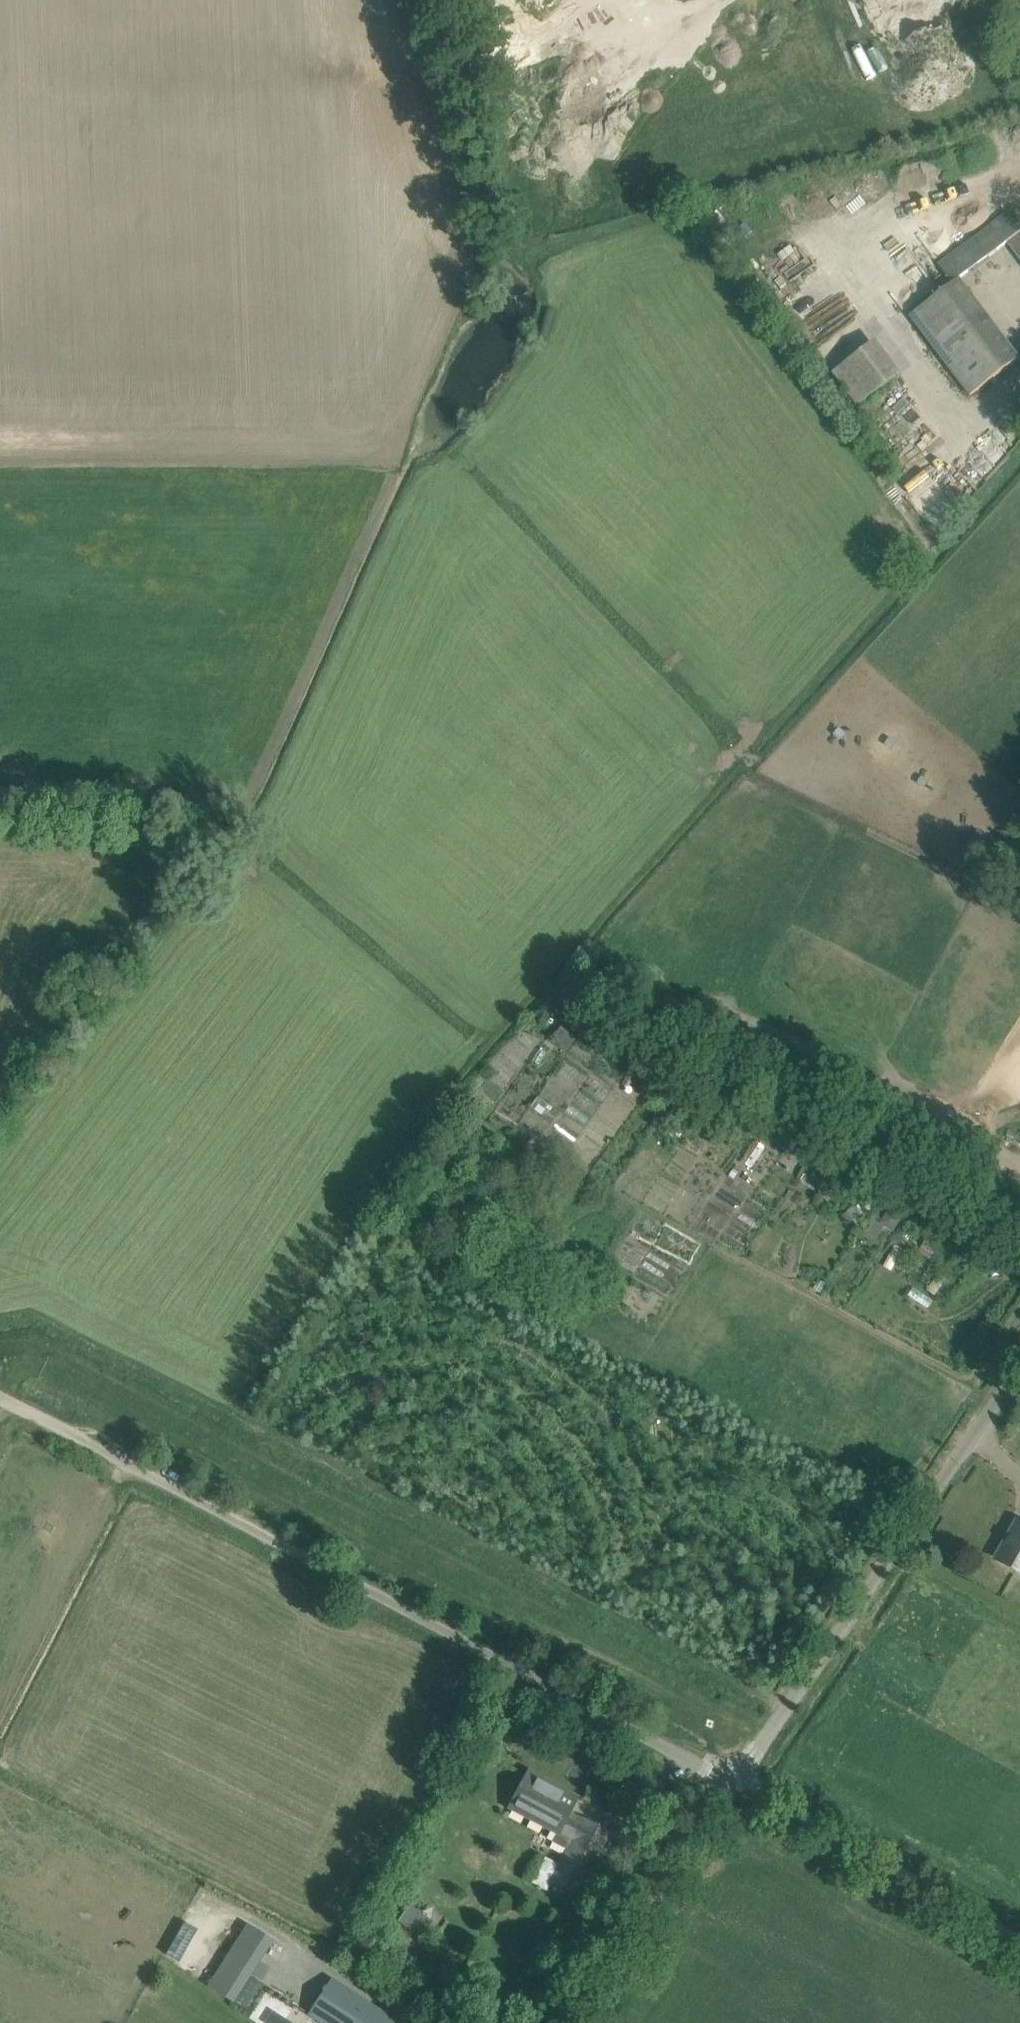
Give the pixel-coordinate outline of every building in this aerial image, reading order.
[(1019,233),(1019,227),(1009,212),(938,265),(953,284),(910,316),(933,345),(981,308),(959,279),(1019,233)] [(829,372),(856,407),(900,373),(873,338),(829,372)] [(1018,1521),(996,1559),(1019,1573),(1019,1523),(1018,1521)] [(550,1883),(560,1889),(578,1898),(612,1835),(584,1820),(580,1827),(566,1819),(577,1798),(528,1772),(510,1807),(572,1840),(550,1883)] [(410,1905),(399,1920),(421,1936),(428,1925),(417,1917),(420,1913),(410,1905)] [(247,1923),(207,1986),(234,2003),(235,2002),(237,1999),(244,1988),(251,1976),(259,1963),(274,1940),(247,1923)] [(332,1982),(310,2018),(319,2022),(399,2022),(332,1982)]
